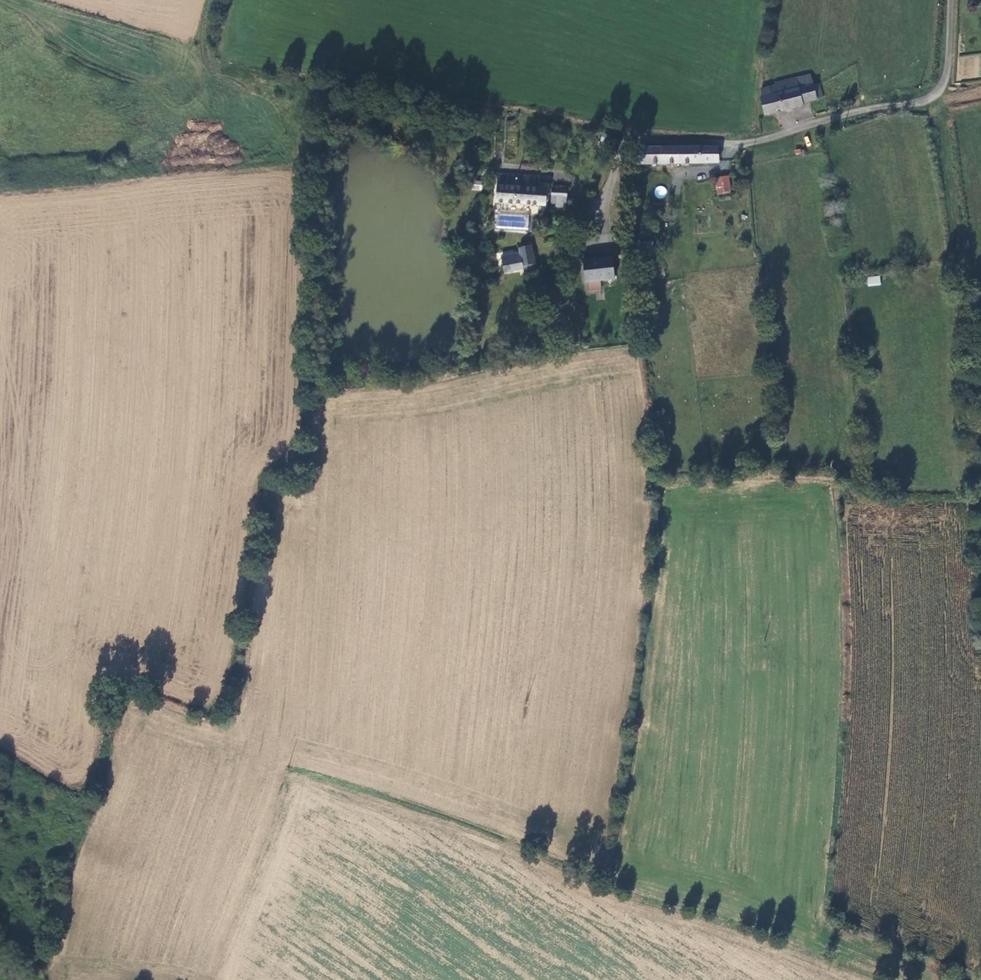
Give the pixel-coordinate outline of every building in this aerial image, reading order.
[(815,85),(801,88),(803,99),(816,96),(818,96),(815,85)] [(780,96),(764,99),(766,106),(762,107),(766,125),(807,115),(808,111),(818,108),(816,100),(816,96),(803,99),(801,88),(779,93),(780,96)] [(818,108),(827,107),(825,99),(816,100),(818,108)] [(720,166),(720,154),(717,154),(639,156),(637,155),(637,173),(705,173),(705,167),(720,166)] [(713,178),(716,195),(732,192),(728,175),(713,178)] [(502,184),(499,213),(548,217),(550,196),(539,195),(540,188),(502,184)] [(653,193),(660,199),(667,191),(660,185),(653,193)] [(562,199),(561,219),(570,219),(572,200),(562,199)] [(537,255),(525,256),(527,276),(535,281),(539,278),(540,275),(537,255)] [(626,271),(597,273),(598,292),(627,290),(626,271)] [(867,286),(881,285),(880,276),(867,277),(867,286)]
